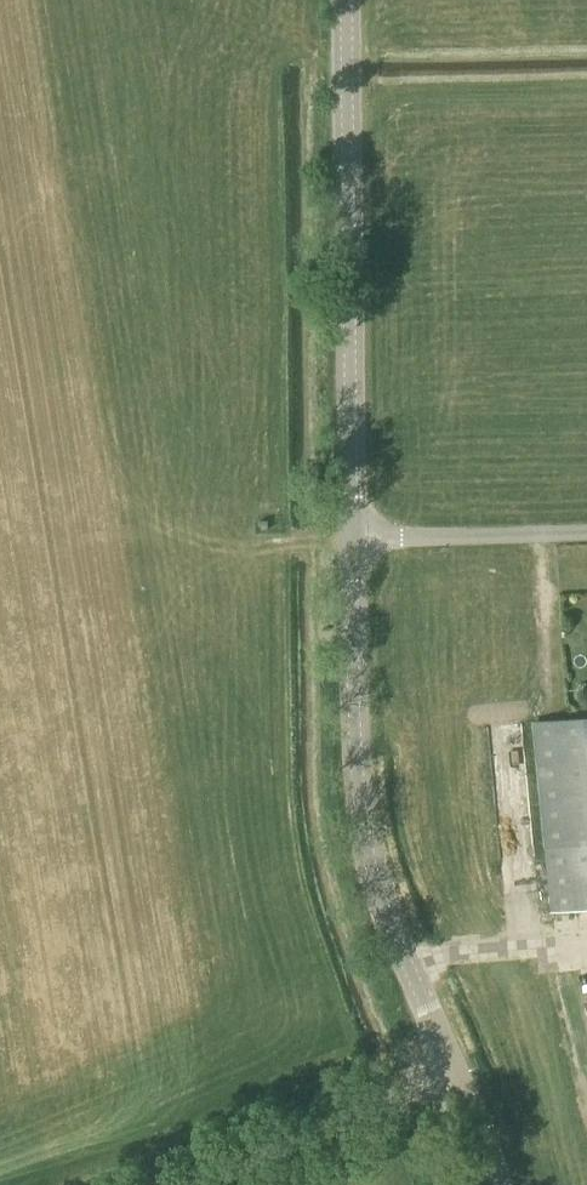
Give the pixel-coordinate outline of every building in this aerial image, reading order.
[(537,721),(552,910),(586,907),(586,717),(537,721)]
